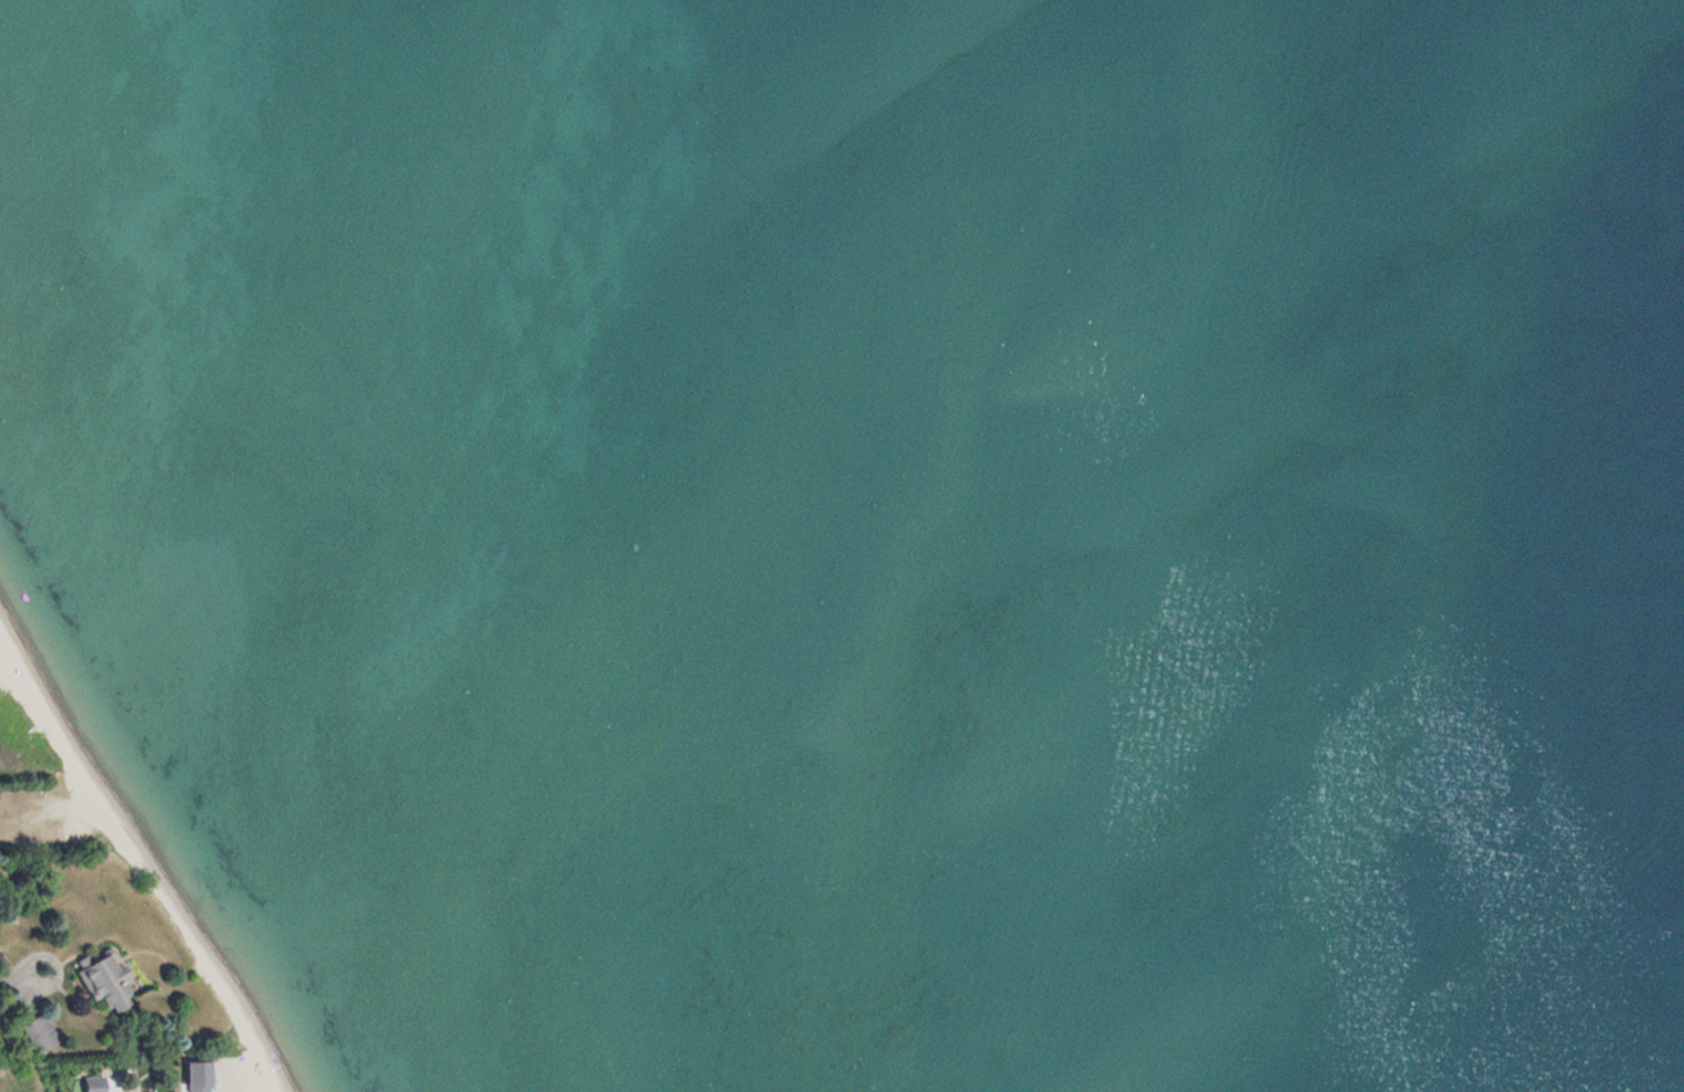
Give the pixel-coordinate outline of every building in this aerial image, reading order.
[(103,949),(65,966),(82,1006),(93,1001),(100,1017),(128,1005),(103,949)] [(16,1028),(33,1057),(54,1044),(37,1015),(16,1028)] [(202,1064),(182,1064),(182,1083),(202,1083),(202,1064)]
